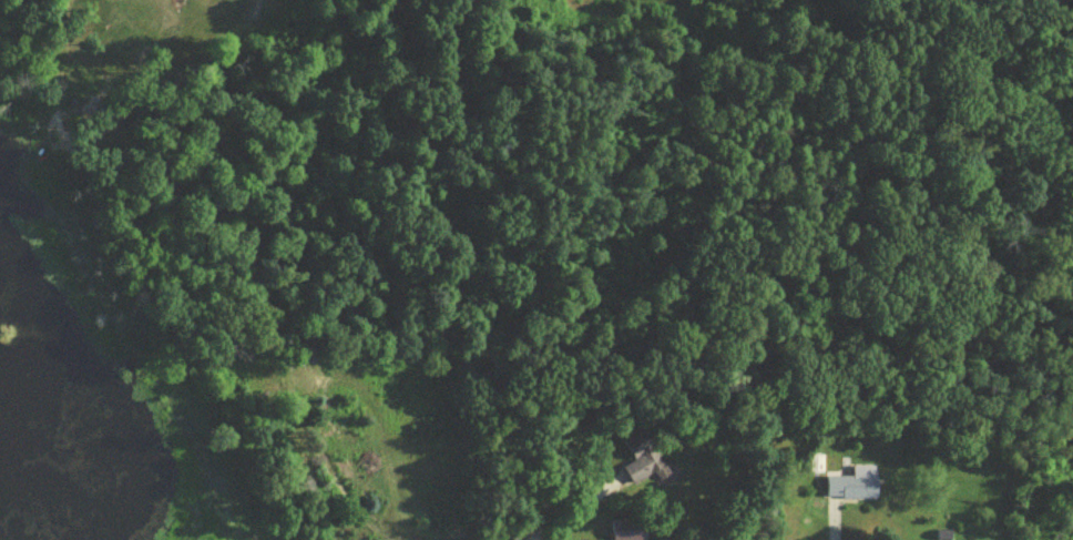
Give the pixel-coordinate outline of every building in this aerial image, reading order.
[(636,465),(624,472),(635,490),(656,479),(661,488),(675,479),(654,441),(630,454),(636,465)] [(855,481),(828,481),(828,503),(879,503),(879,470),(855,470),(855,481)] [(646,527),(615,527),(615,539),(646,539),(646,527)]
